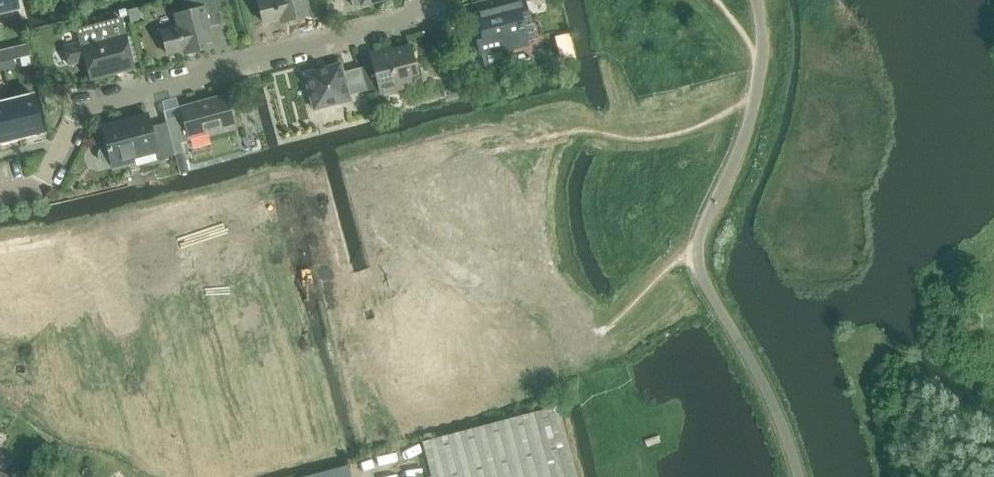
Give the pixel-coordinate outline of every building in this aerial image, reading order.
[(18,9),(16,0),(0,0),(0,13),(18,9)] [(185,12),(174,15),(178,27),(161,31),(167,54),(184,50),(185,54),(214,46),(209,27),(221,24),(215,0),(186,0),(184,4),(184,8),(185,12)] [(263,23),(280,19),(281,22),(310,15),(306,0),(257,0),(263,23)] [(473,3),(481,34),(475,36),(480,56),(481,55),(484,67),(507,61),(505,52),(528,46),(521,18),(528,16),(524,0),(526,0),(484,0),(473,3)] [(128,16),(126,9),(118,11),(120,18),(128,16)] [(80,43),(64,47),(69,65),(85,60),(90,79),(133,67),(125,34),(120,18),(77,29),(80,43)] [(452,41),(455,55),(470,52),(467,38),(452,41)] [(28,44),(16,47),(19,58),(30,55),(28,44)] [(360,68),(367,91),(368,95),(380,92),(380,93),(402,87),(401,82),(422,77),(418,65),(415,66),(409,47),(371,57),(373,64),(360,68)] [(14,60),(2,63),(4,70),(16,68),(14,60)] [(348,96),(367,91),(360,68),(342,72),(340,65),(305,74),(308,86),(307,87),(309,97),(311,96),(314,109),(327,105),(327,107),(337,105),(337,103),(349,100),(348,96)] [(49,91),(42,93),(44,101),(45,105),(52,103),(51,99),(49,91)] [(33,95),(12,101),(20,138),(42,133),(33,95)] [(165,120),(166,123),(175,154),(181,153),(183,152),(180,143),(190,140),(190,138),(234,126),(226,95),(180,107),(182,115),(165,120)] [(0,103),(0,143),(2,142),(2,144),(8,143),(8,141),(19,138),(20,138),(12,101),(0,103)] [(175,156),(175,154),(166,123),(150,127),(147,115),(101,127),(107,147),(101,149),(98,153),(99,157),(101,161),(105,164),(111,162),(112,166),(134,161),(133,157),(156,151),(158,160),(175,156)] [(181,153),(175,154),(175,156),(180,174),(186,172),(181,153)] [(558,404),(421,441),(431,476),(427,476),(578,476),(558,404)]
